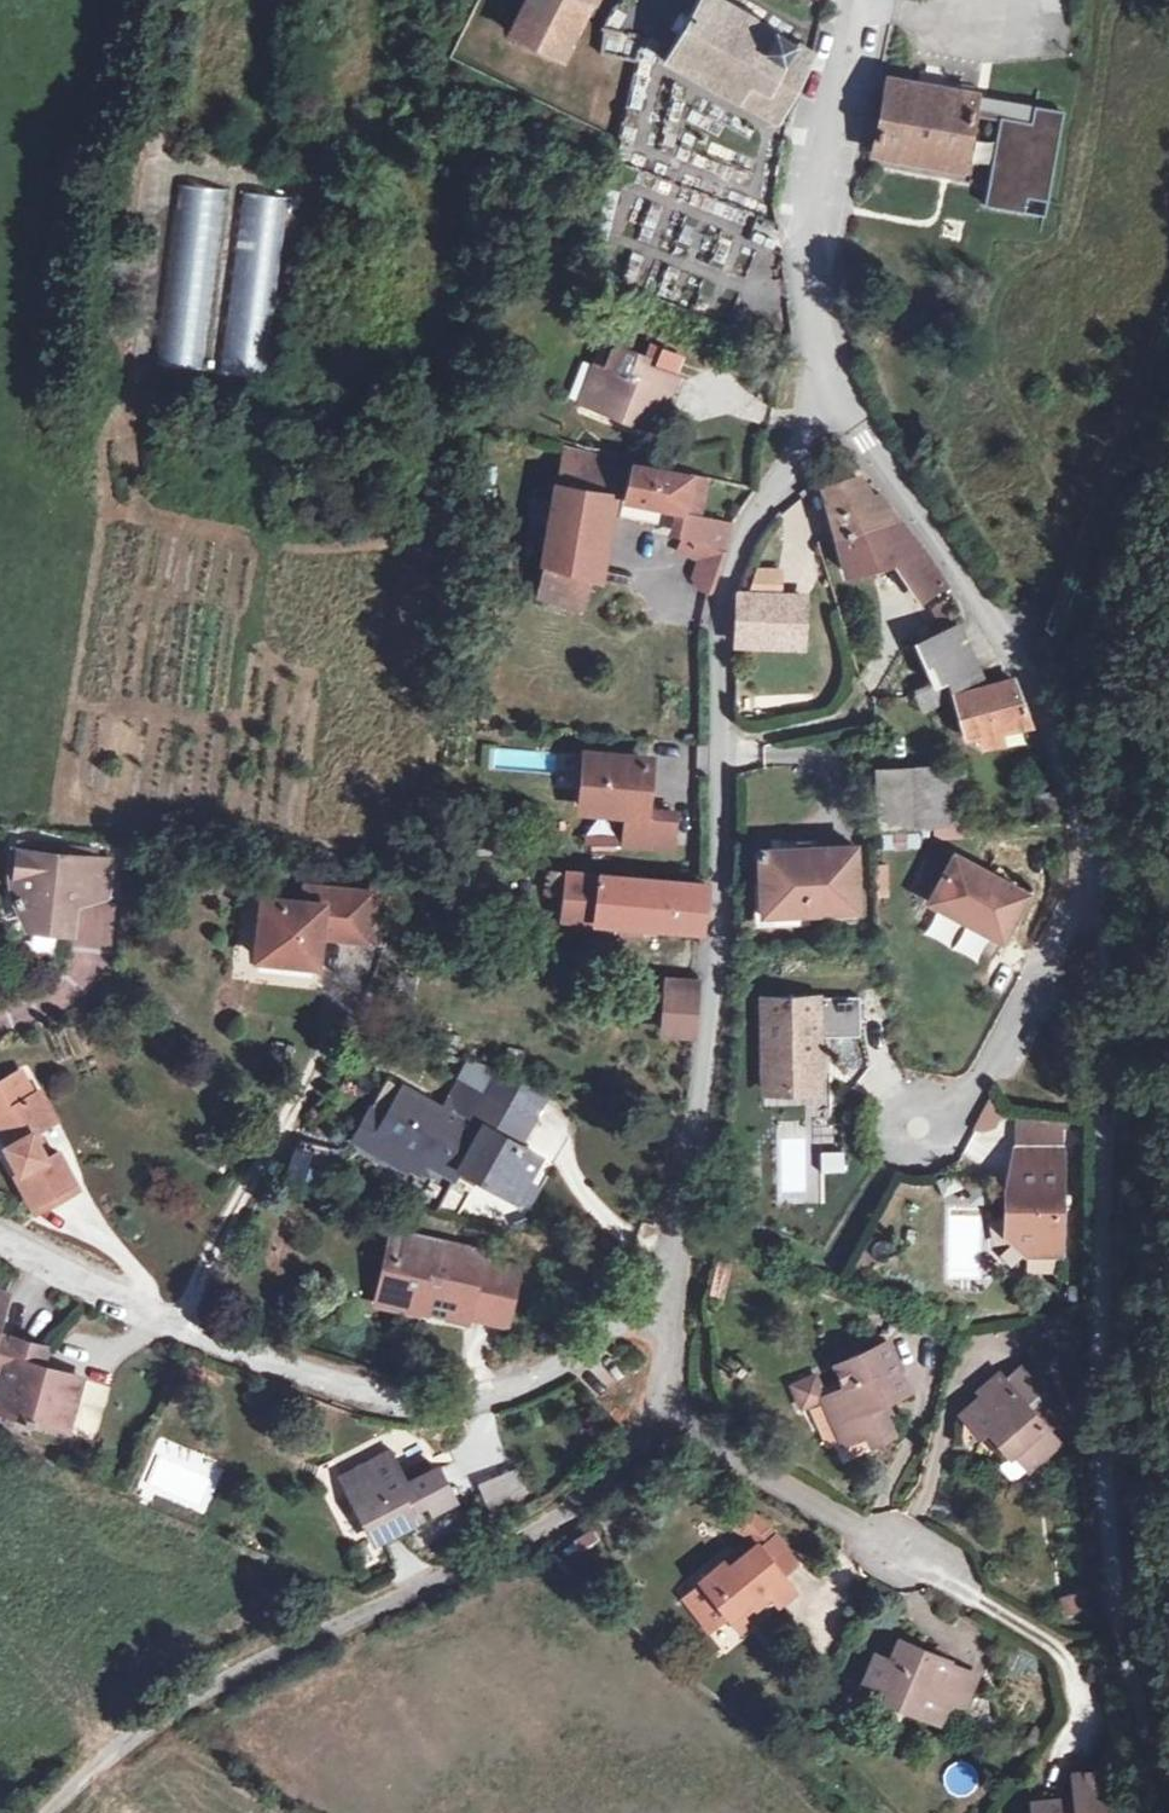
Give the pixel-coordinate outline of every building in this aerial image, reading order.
[(573,35),(583,14),(547,0),(519,0),(514,13),(573,35)] [(583,14),(589,0),(547,0),(583,14)] [(812,56),(727,0),(700,0),(665,65),(776,130),(812,56)] [(573,35),(514,13),(499,47),(552,69),(573,35)] [(607,32),(606,49),(633,51),(634,34),(607,32)] [(1065,111),(882,66),(866,143),(963,165),(975,109),(1002,116),(982,199),(1040,214),(1065,111)] [(206,369),(223,188),(177,183),(159,364),(206,369)] [(238,192),(223,375),(273,379),(287,196),(238,192)] [(591,356),(598,338),(587,333),(580,351),(591,356)] [(591,356),(580,351),(571,373),(585,379),(578,398),(628,419),(636,402),(642,388),(650,391),(658,372),(627,359),(630,350),(598,338),(591,356)] [(585,379),(571,373),(564,393),(578,398),(585,379)] [(642,388),(636,402),(645,406),(650,391),(642,388)] [(562,449),(556,483),(611,494),(623,497),(629,462),(562,449)] [(702,478),(629,462),(623,497),(687,510),(696,512),(702,478)] [(834,533),(894,515),(890,511),(863,481),(824,493),(834,533)] [(611,494),(556,483),(543,568),(595,578),(611,494)] [(696,512),(687,510),(683,538),(696,541),(700,519),(702,519),(703,513),(696,512)] [(894,515),(834,533),(846,573),(900,556),(899,567),(922,596),(944,578),(919,546),(894,515)] [(706,542),(700,556),(690,587),(706,592),(714,570),(723,549),(727,524),(702,519),(700,519),(696,541),(706,542)] [(696,541),(683,538),(680,552),(700,556),(706,542),(696,541)] [(595,578),(543,568),(538,597),(589,609),(595,578)] [(741,641),(806,644),(806,597),(742,593),(741,641)] [(971,683),(979,682),(950,627),(913,647),(930,684),(957,672),(959,685),(971,683)] [(1048,634),(1038,640),(1049,656),(1058,651),(1048,634)] [(971,683),(959,685),(965,737),(1031,730),(1019,691),(1015,685),(983,689),(979,682),(971,683)] [(568,741),(562,790),(607,796),(603,831),(650,832),(654,800),(623,796),(629,748),(568,741)] [(914,768),(921,826),(970,824),(961,764),(914,768)] [(882,829),(921,826),(914,768),(874,770),(882,829)] [(920,850),(920,831),(882,831),(882,850),(920,850)] [(15,897),(10,899),(15,909),(18,908),(30,926),(70,932),(76,893),(107,898),(113,859),(15,844),(10,879),(17,879),(15,897)] [(854,851),(757,849),(756,918),(852,921),(854,851)] [(960,859),(936,902),(1006,940),(1030,898),(960,859)] [(528,908),(568,913),(567,927),(609,932),(611,918),(672,926),(677,883),(514,861),(512,882),(531,885),(528,908)] [(305,906),(306,888),(299,887),(298,905),(305,906)] [(305,906),(298,905),(258,902),(254,961),(312,965),(315,936),(316,926),(326,927),(325,937),(365,940),(368,892),(306,888),(305,906)] [(316,926),(315,936),(325,937),(326,927),(316,926)] [(667,1015),(672,971),(646,968),(640,1012),(667,1015)] [(768,1006),(767,1095),(821,1094),(821,1044),(862,1044),(862,1005),(768,1006)] [(1,1109),(17,1140),(7,1145),(6,1145),(4,1147),(18,1173),(13,1176),(29,1205),(74,1181),(58,1152),(43,1160),(30,1134),(52,1122),(35,1091),(33,1092),(20,1068),(0,1079),(0,1110),(1,1109)] [(394,1116),(375,1147),(401,1162),(403,1159),(415,1166),(424,1171),(432,1159),(461,1176),(466,1167),(490,1127),(474,1117),(487,1095),(490,1091),(470,1079),(452,1109),(412,1085),(394,1116)] [(525,1118),(487,1095),(474,1117),(490,1127),(512,1140),(525,1118)] [(994,1133),(1005,1105),(988,1098),(977,1126),(994,1133)] [(359,1137),(375,1147),(394,1116),(378,1106),(359,1137)] [(1,1109),(0,1110),(0,1134),(6,1145),(7,1145),(17,1140),(1,1109)] [(525,1118),(512,1140),(521,1145),(534,1123),(525,1118)] [(1013,1124),(1012,1141),(1055,1141),(1055,1125),(1013,1124)] [(490,1127),(466,1167),(519,1199),(531,1178),(543,1158),(521,1145),(512,1140),(490,1127)] [(320,1185),(334,1150),(297,1136),(284,1171),(320,1185)] [(1055,1141),(1012,1141),(1012,1167),(1002,1167),(1002,1188),(1009,1196),(1008,1214),(1019,1230),(1054,1230),(1055,1141)] [(845,1173),(846,1151),(821,1150),(821,1173),(845,1173)] [(403,1159),(401,1162),(413,1169),(415,1166),(403,1159)] [(531,1178),(519,1199),(529,1205),(541,1184),(531,1178)] [(74,1181),(29,1205),(34,1215),(78,1192),(74,1181)] [(410,1260),(415,1241),(400,1237),(394,1257),(410,1260)] [(410,1260),(394,1257),(387,1287),(403,1291),(398,1310),(424,1316),(450,1322),(473,1327),(475,1321),(483,1280),(486,1265),(487,1259),(415,1241),(410,1260)] [(486,1265),(483,1280),(521,1288),(524,1273),(486,1265)] [(511,1329),(521,1288),(483,1280),(475,1321),(511,1329)] [(403,1291),(387,1287),(382,1307),(398,1310),(403,1291)] [(1,1380),(13,1343),(0,1339),(0,1380),(1,1380)] [(1,1380),(0,1383),(0,1412),(24,1419),(23,1424),(32,1426),(33,1422),(66,1431),(81,1382),(41,1370),(46,1352),(13,1341),(13,1343),(1,1380)] [(1025,1399),(1048,1428),(1063,1416),(1043,1389),(1047,1386),(1035,1349),(1005,1373),(1025,1399)] [(840,1396),(825,1402),(844,1448),(870,1438),(873,1446),(896,1437),(886,1413),(914,1402),(893,1350),(840,1371),(849,1392),(840,1396)] [(1025,1399),(1005,1373),(1001,1367),(980,1384),(983,1389),(960,1407),(976,1428),(983,1422),(1007,1451),(1012,1447),(1023,1439),(1037,1457),(1059,1441),(1048,1428),(1025,1399)] [(804,1410),(825,1402),(822,1393),(817,1379),(795,1387),(804,1410)] [(837,1387),(822,1393),(825,1402),(840,1396),(837,1387)] [(1023,1439),(1012,1447),(1026,1465),(1037,1457),(1023,1439)] [(675,1461),(675,1442),(659,1442),(660,1460),(675,1461)] [(364,1506),(377,1536),(454,1502),(439,1468),(430,1472),(406,1482),(402,1474),(405,1473),(405,1472),(394,1447),(350,1468),(355,1477),(346,1481),(356,1502),(362,1500),(364,1506)] [(406,1482),(430,1472),(426,1462),(405,1472),(405,1473),(402,1474),(406,1482)] [(341,1472),(346,1481),(355,1477),(350,1468),(341,1472)] [(486,1503),(527,1496),(522,1470),(481,1477),(486,1503)] [(754,1516),(744,1532),(755,1538),(769,1527),(770,1526),(754,1516)] [(775,1595),(781,1604),(798,1592),(785,1574),(797,1566),(769,1527),(755,1538),(756,1539),(760,1546),(730,1568),(726,1561),(703,1579),(704,1579),(725,1609),(743,1633),(766,1615),(760,1605),(775,1595)] [(726,1561),(730,1568),(760,1546),(756,1539),(726,1561)] [(704,1579),(689,1590),(711,1619),(725,1609),(704,1579)] [(1067,1623),(1091,1613),(1081,1589),(1057,1599),(1067,1623)] [(766,1615),(781,1604),(775,1595),(760,1605),(766,1615)] [(711,1635),(724,1653),(743,1639),(729,1622),(711,1635)] [(937,1698),(949,1702),(963,1708),(977,1673),(944,1660),(946,1655),(898,1637),(890,1657),(875,1651),(863,1680),(907,1697),(903,1707),(929,1717),(937,1698)] [(937,1698),(929,1717),(941,1722),(949,1702),(937,1698)] [(1098,1795),(1107,1793),(1102,1766),(1065,1774),(1070,1799),(1028,1807),(1029,1812),(1101,1812),(1098,1795)]
